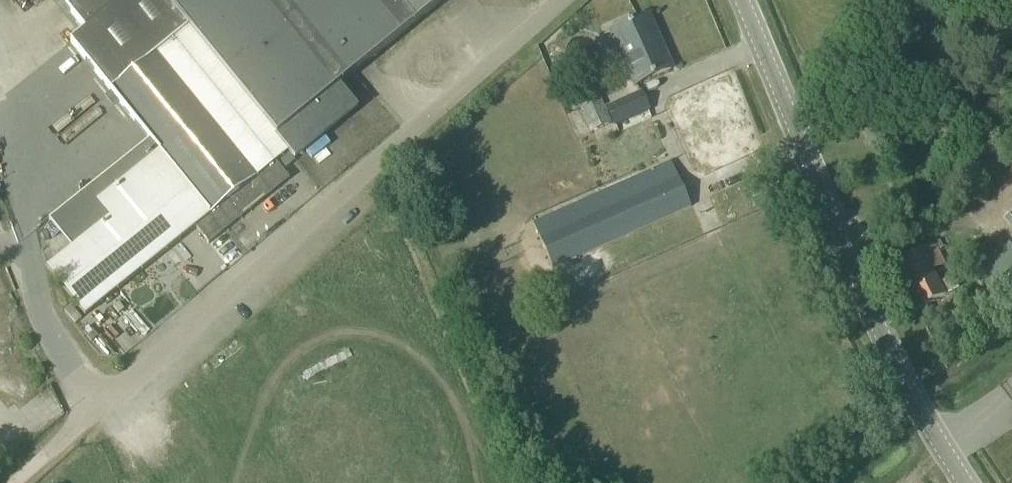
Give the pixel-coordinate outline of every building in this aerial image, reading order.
[(289,152),(166,0),(61,0),(72,14),(0,72),(0,92),(7,108),(78,197),(150,139),(225,232),(290,179),(276,162),(289,152)] [(289,152),(293,157),(356,106),(339,86),(415,24),(445,0),(166,0),(289,152)] [(636,84),(653,77),(671,69),(647,16),(612,32),(621,50),(636,84)] [(652,118),(641,93),(608,108),(615,124),(619,133),(652,118)] [(610,123),(600,99),(582,107),(592,131),(610,123)] [(225,232),(150,139),(78,197),(53,217),(76,246),(48,268),(86,315),(195,226),(210,244),(225,232)] [(553,268),(673,215),(691,207),(671,162),(533,223),(553,268)] [(1009,241),(970,272),(985,289),(1011,268),(1011,246),(1009,241)] [(917,310),(960,290),(954,279),(941,285),(934,272),(947,266),(936,243),(894,264),(917,310)]
